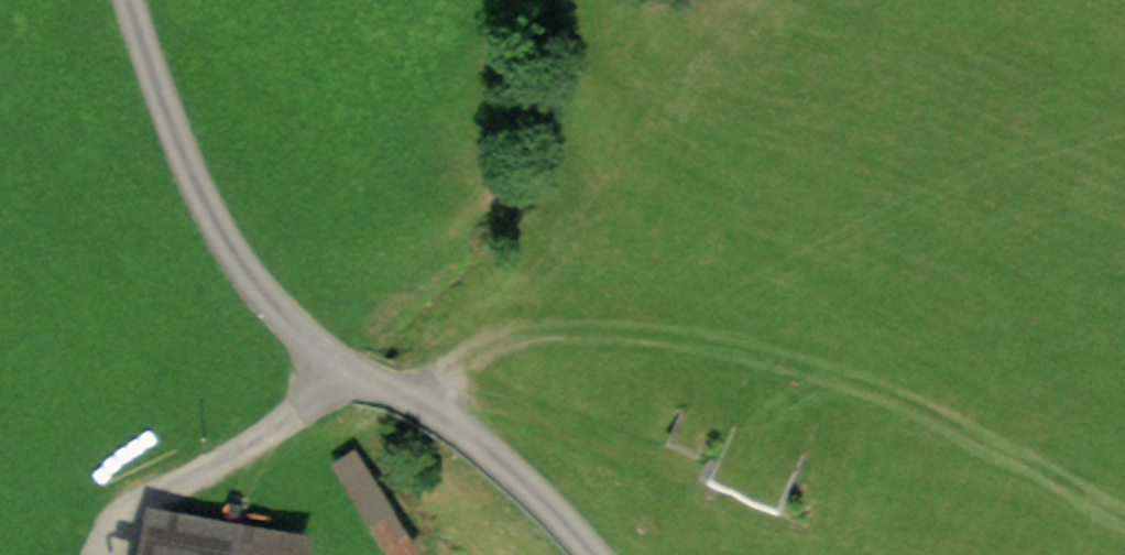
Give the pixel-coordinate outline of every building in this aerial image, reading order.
[(149,509),(142,554),(304,554),(308,536),(149,509)]
